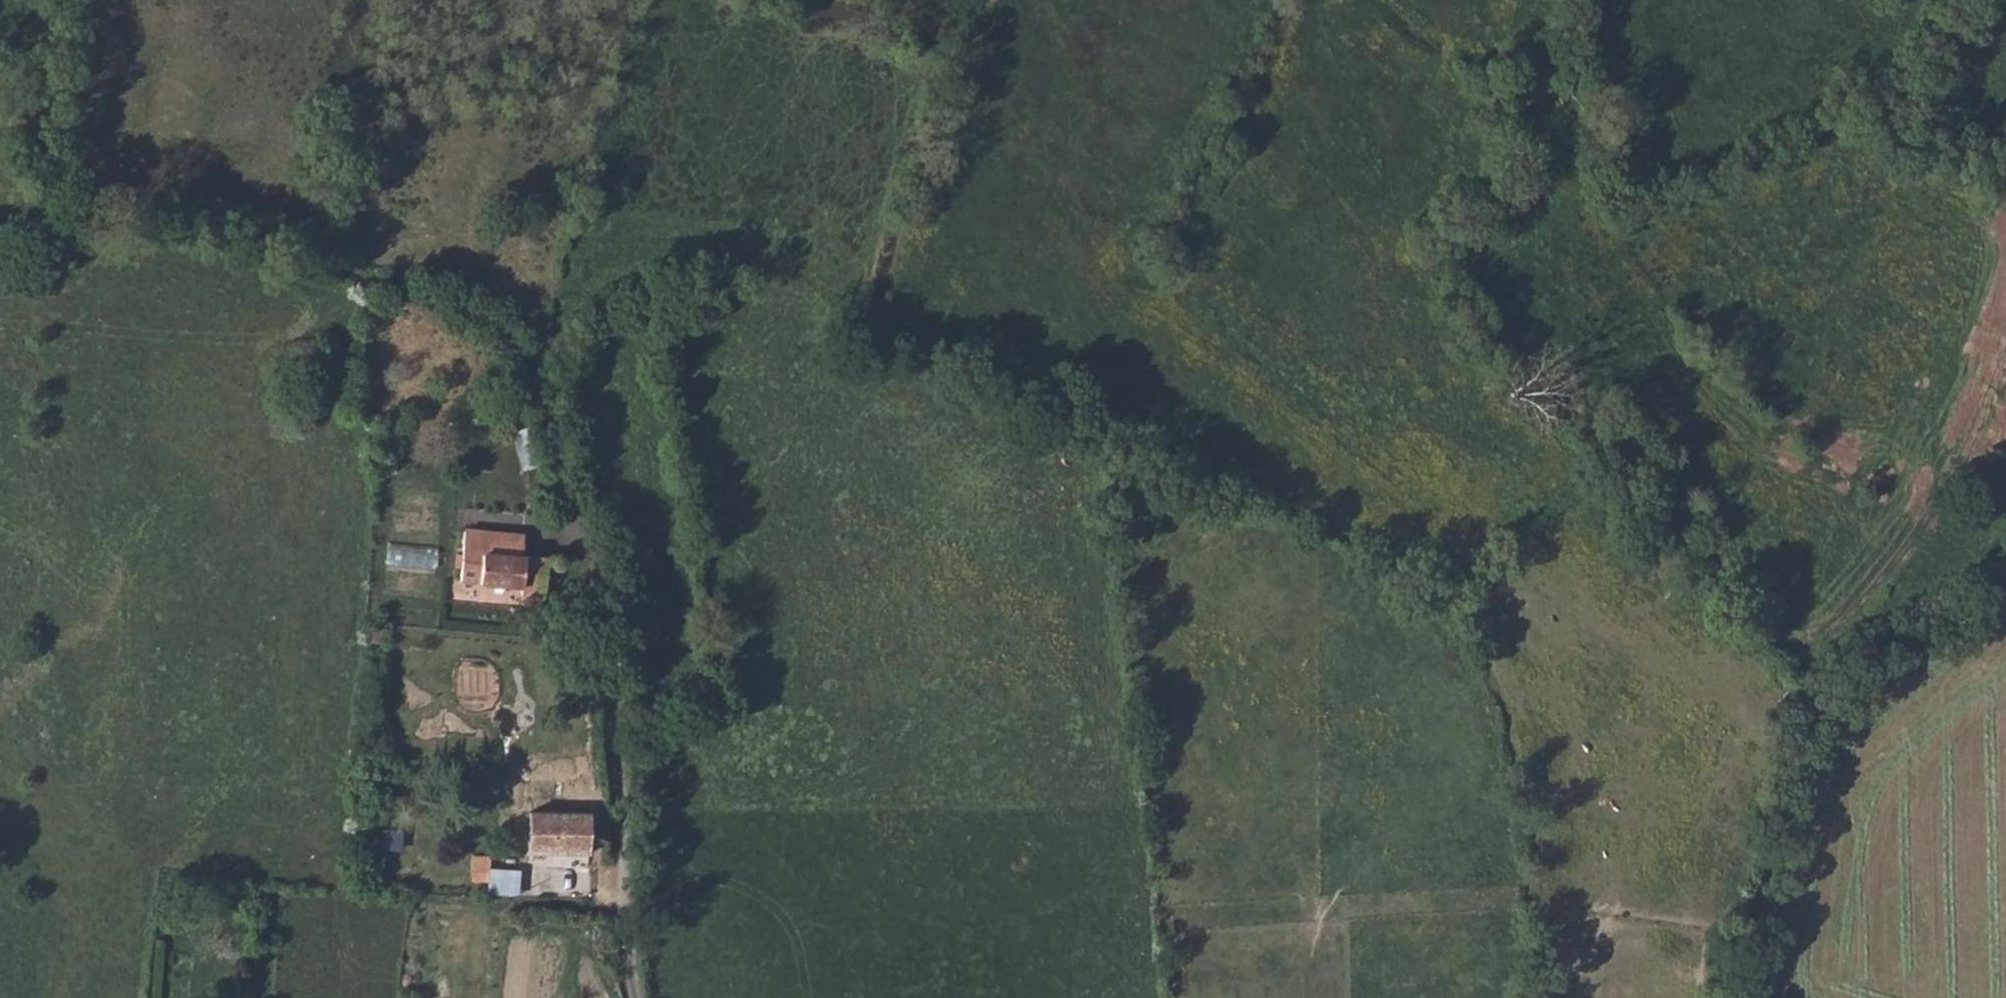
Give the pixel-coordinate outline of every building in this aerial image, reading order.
[(464,529),(460,579),(522,587),(521,602),(543,604),(544,557),(522,557),(522,535),(464,529)] [(583,824),(525,824),(526,863),(584,862),(583,824)] [(473,852),(472,880),(488,880),(487,892),(520,893),(521,866),(491,865),(491,853),(473,852)]
